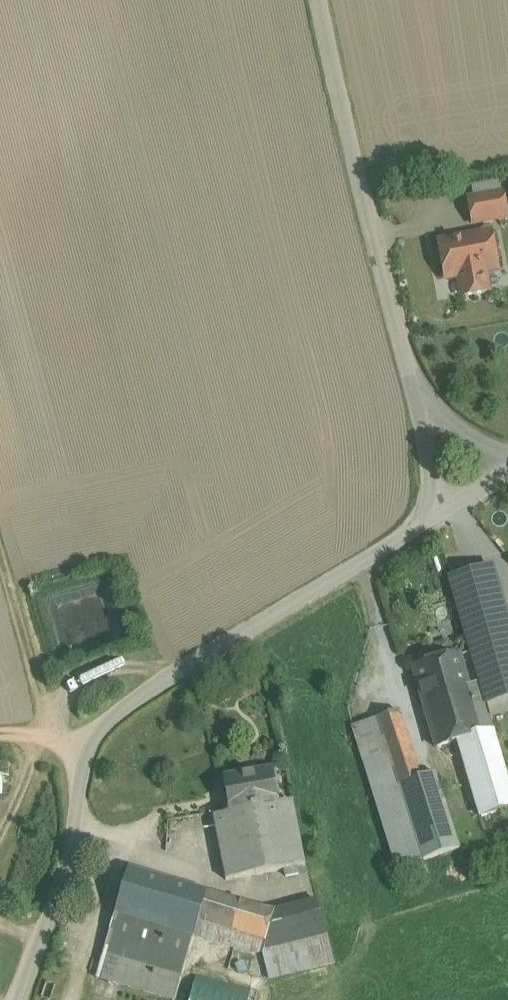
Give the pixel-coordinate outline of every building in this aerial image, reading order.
[(471,197),(475,224),(507,219),(507,211),(505,193),(471,197)] [(494,236),(438,244),(445,290),(459,287),(462,309),(496,304),(492,282),(501,281),(494,236)] [(467,561),(448,566),(452,579),(471,574),(467,561)] [(471,574),(452,579),(450,580),(479,684),(480,684),(481,688),(482,689),(483,694),(492,727),(507,723),(507,564),(471,574)] [(459,655),(414,668),(424,701),(469,688),(459,655)] [(469,688),(424,701),(437,748),(459,741),(469,738),(492,814),(481,817),(486,834),(507,827),(507,781),(492,727),(483,694),(482,689),(481,688),(480,684),(479,684),(469,688)] [(420,778),(399,712),(352,727),(359,749),(362,748),(385,741),(424,861),(460,850),(435,774),(420,778)] [(492,814),(469,738),(459,741),(481,817),(492,814)] [(424,861),(385,741),(362,748),(400,869),(424,861)] [(272,770),(225,778),(231,814),(278,805),(272,770)] [(231,814),(213,817),(226,882),(306,866),(293,803),(278,805),(231,814)] [(208,892),(130,869),(116,914),(194,937),(208,892)] [(275,912),(208,892),(194,937),(252,954),(262,952),(275,912)] [(318,901),(275,912),(262,952),(269,978),(334,963),(318,901)] [(194,937),(116,914),(96,976),(175,999),(194,937)] [(253,989),(196,978),(191,999),(250,999),(253,989)]
